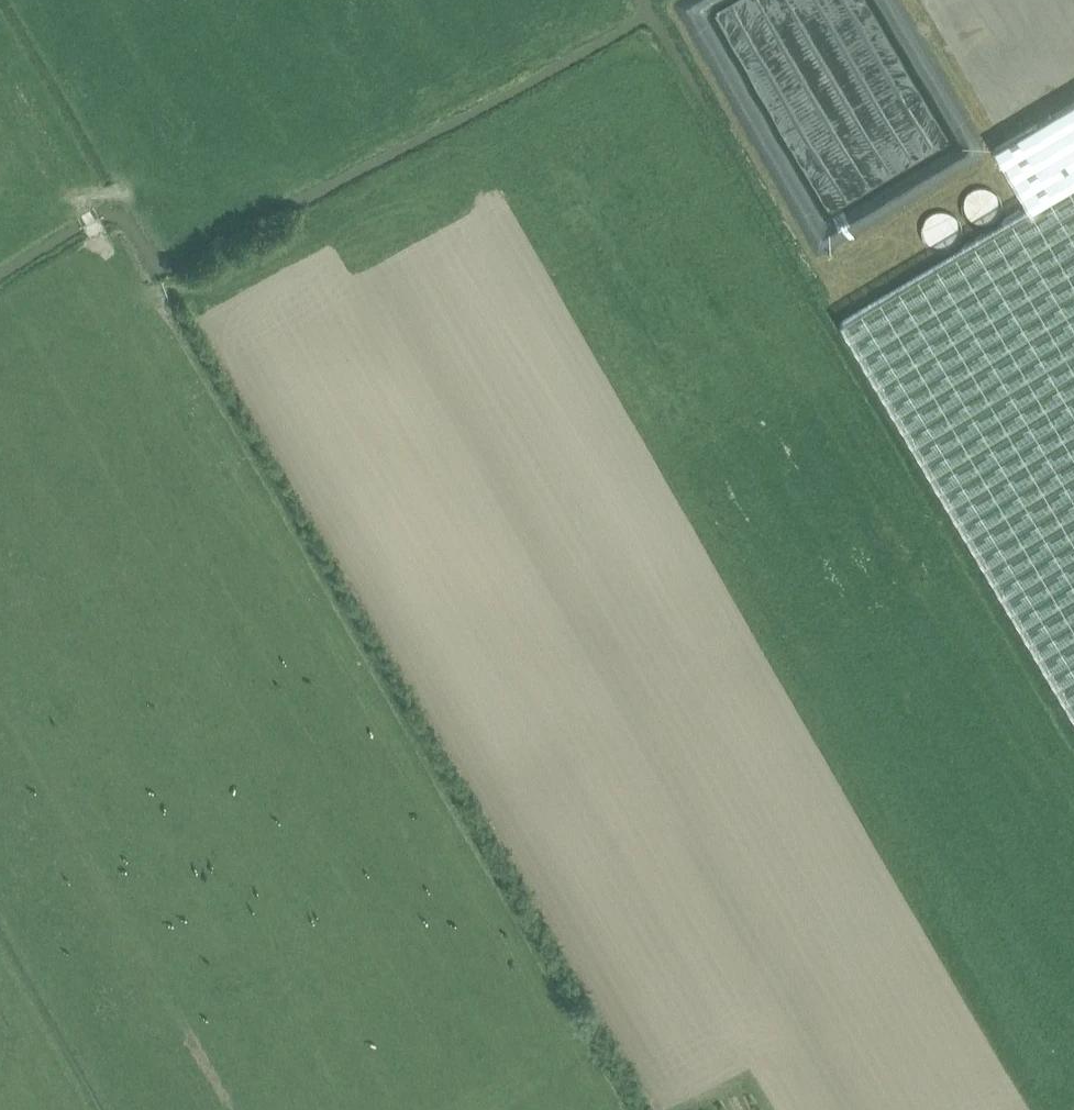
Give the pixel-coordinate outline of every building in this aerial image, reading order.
[(1073,711),(1073,101),(996,148),(1032,208),(842,321),(1073,711)] [(1000,196),(998,193),(995,191),(992,189),(989,188),(985,187),(982,187),(979,188),(975,189),(972,190),(970,192),(967,195),(965,198),(964,201),(963,204),(963,208),(963,211),(964,214),(966,218),(967,220),(970,223),(973,225),(976,226),(979,227),(983,228),(986,228),(989,227),(993,226),(995,224),(998,221),(1000,219),(1002,216),(1003,212),(1003,209),(1003,205),(1003,202),(1002,199),(1000,196)] [(959,219),(957,216),(954,214),(951,212),(948,211),(945,210),(941,210),(938,211),(935,212),(932,213),(929,215),(927,218),(925,221),(923,224),(922,227),(922,230),(922,234),(923,237),(925,240),(927,243),(929,246),(932,248),(935,249),(938,250),(942,251),(945,251),(949,250),(952,248),(955,247),(957,244),(959,242),(961,239),(962,235),(963,232),(963,228),(962,225),(961,222),(959,219)]
